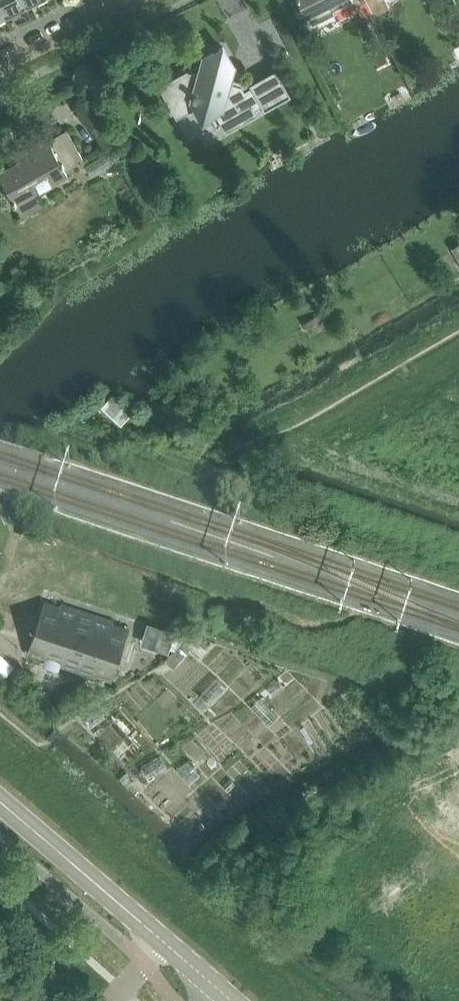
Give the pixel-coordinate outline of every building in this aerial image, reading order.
[(4,16),(27,4),(25,0),(0,0),(0,8),(4,16)] [(310,21),(353,0),(355,6),(366,0),(299,0),(310,21)] [(374,14),(390,7),(386,0),(367,0),(374,14)] [(187,72),(162,86),(178,115),(197,104),(204,117),(216,110),(227,128),(256,112),(253,107),(261,103),(265,110),(292,95),(277,68),(250,83),(253,88),(244,92),(241,87),(229,83),(231,78),(234,65),(223,46),(205,57),(200,75),(187,72)] [(66,169),(84,158),(67,129),(48,139),(50,143),(0,171),(0,175),(21,213),(42,202),(36,192),(68,174),(66,169)] [(113,679),(128,631),(113,626),(115,619),(62,602),(60,609),(44,603),(28,651),(43,656),(41,662),(95,679),(97,674),(113,679)] [(169,646),(173,633),(148,625),(144,638),(169,646)] [(23,992),(7,1000),(8,1000),(27,1000),(23,992)]
